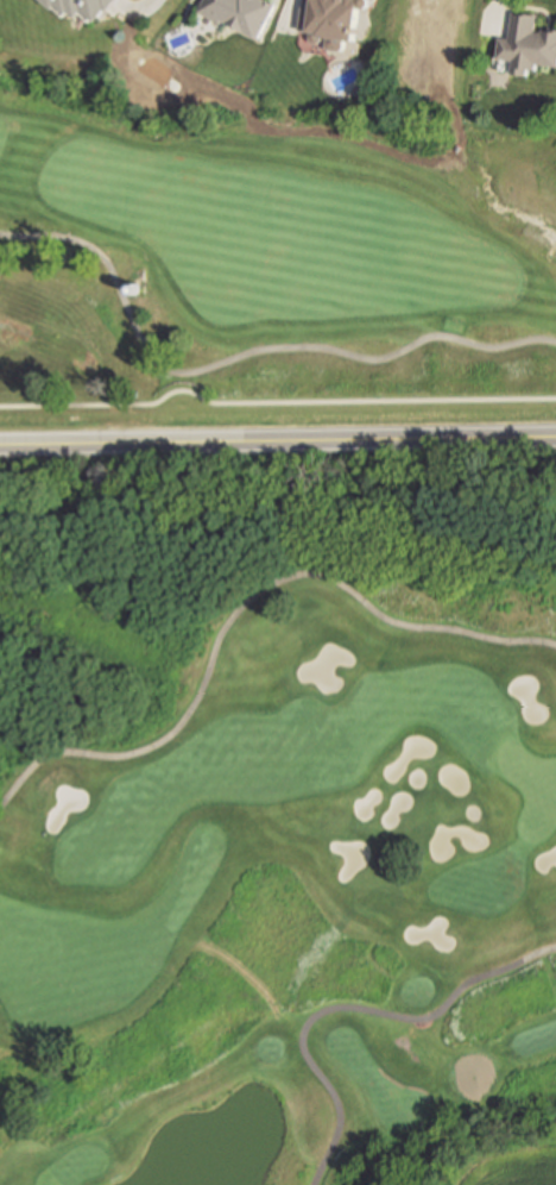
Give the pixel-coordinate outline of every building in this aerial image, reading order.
[(56,8),(46,0),(120,0),(112,10),(109,8),(99,21),(86,10),(81,15),(72,10),(70,13),(59,4),(56,8)] [(321,43),(315,42),(312,38),(314,35),(310,35),(310,31),(311,29),(302,27),(305,0),(371,0),(371,1),(371,2),(371,4),(371,5),(369,5),(369,6),(368,6),(368,7),(367,7),(366,7),(365,7),(364,7),(362,7),(362,6),(361,6),(358,38),(358,40),(347,39),(346,48),(342,50),(331,49),(328,45),(329,37),(324,37),(324,39),(321,43)] [(545,27),(555,29),(555,66),(539,64),(539,70),(530,69),(530,75),(514,73),(516,67),(513,67),(513,62),(513,61),(499,58),(501,37),(511,38),(514,11),(519,12),(538,13),(537,30),(544,31),(545,27)]
